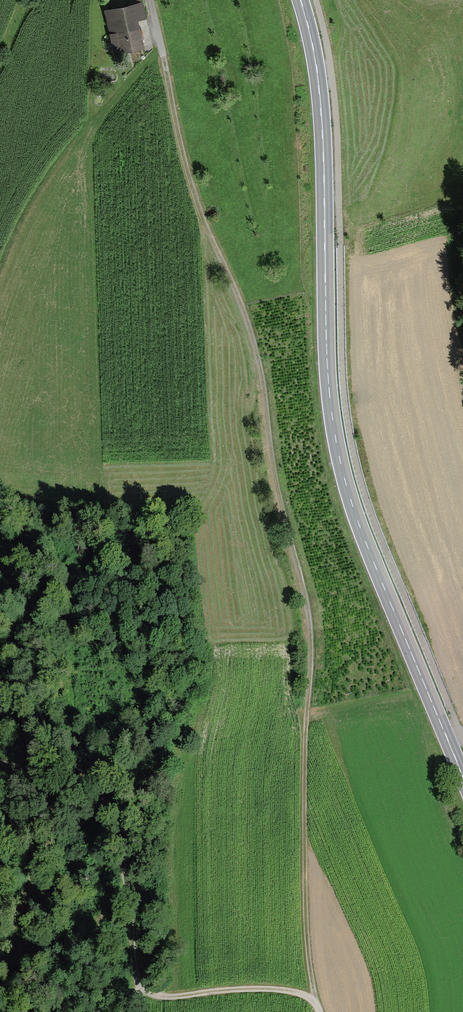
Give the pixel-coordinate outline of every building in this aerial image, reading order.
[(115,53),(146,45),(142,31),(139,18),(146,16),(143,0),(109,0),(111,6),(104,7),(115,53)]
